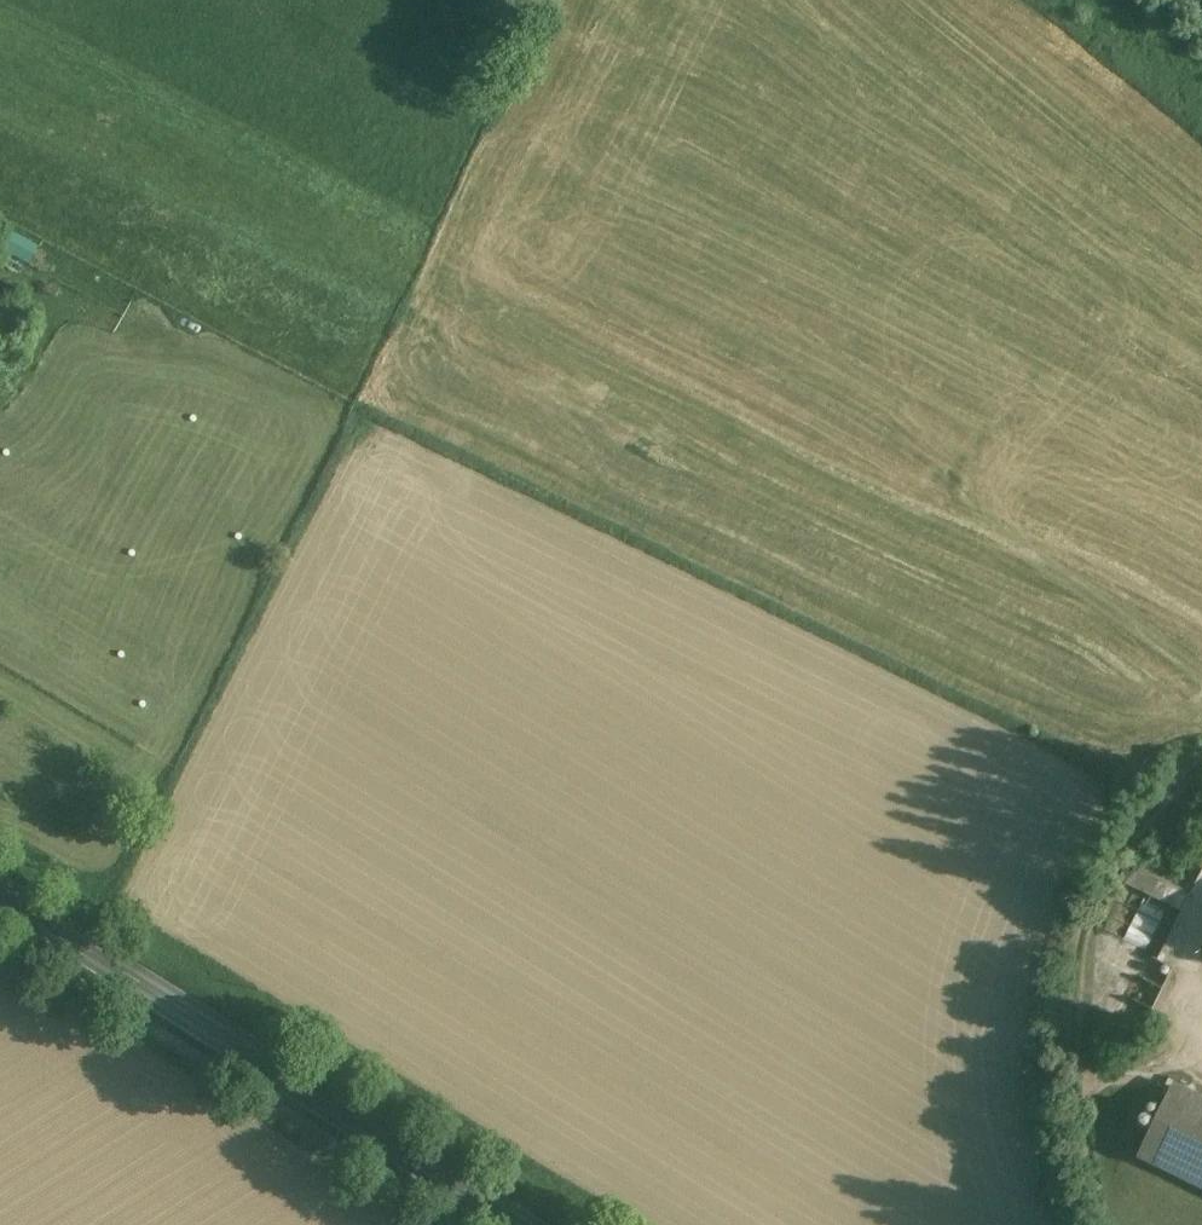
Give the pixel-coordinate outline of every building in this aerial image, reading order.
[(6,252),(30,259),(35,242),(11,235),(6,252)] [(1193,888),(1132,858),(1122,878),(1184,908),(1193,888)] [(1173,1088),(1162,1111),(1150,1135),(1139,1158),(1201,1189),(1201,1102),(1173,1088)] [(1162,1111),(1148,1104),(1136,1128),(1150,1135),(1162,1111)]
